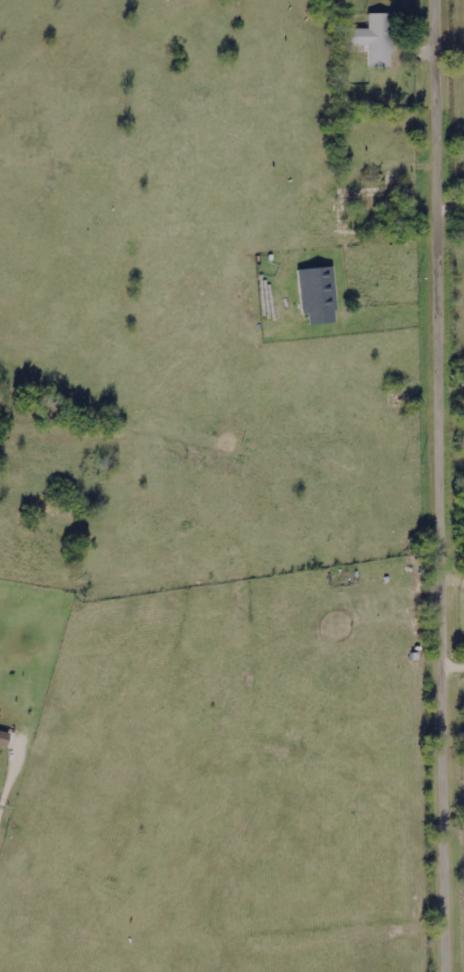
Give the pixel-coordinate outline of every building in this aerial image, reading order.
[(348,30),(348,46),(370,46),(370,68),(393,67),(392,54),(395,54),(395,13),(370,14),(370,29),(348,30)] [(311,326),(339,322),(333,267),(299,271),(304,314),(310,313),(311,326)] [(8,749),(12,735),(0,731),(0,747),(8,749)]
